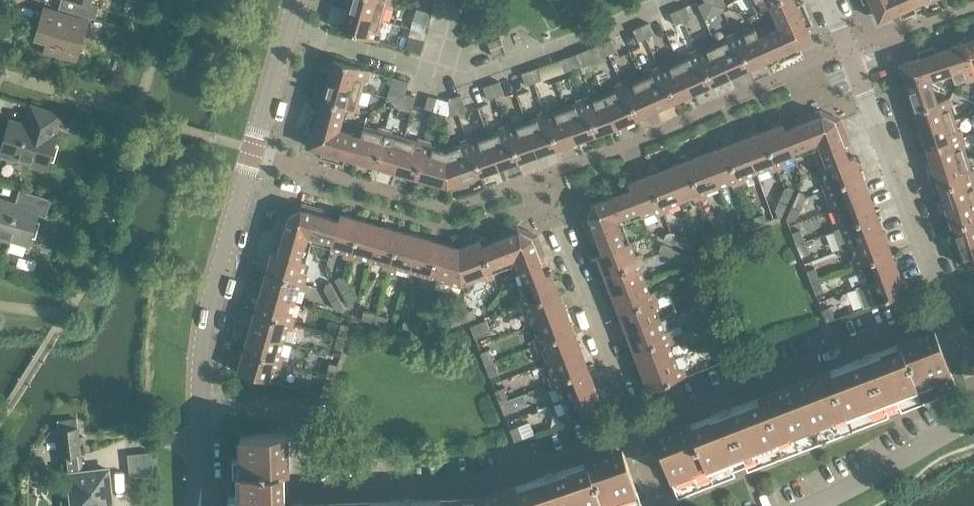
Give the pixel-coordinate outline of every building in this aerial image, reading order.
[(91,0),(61,0),(59,8),(95,19),(99,6),(90,3),(91,0)] [(386,0),(351,0),(348,10),(382,20),(386,7),(389,8),(391,1),(386,0)] [(757,4),(754,6),(758,13),(771,5),(780,0),(754,0),(757,4)] [(803,2),(797,5),(794,0),(780,0),(771,5),(775,14),(774,15),(780,28),(812,40),(806,27),(813,24),(803,2)] [(887,0),(862,0),(863,4),(870,1),(879,21),(887,0)] [(923,2),(922,0),(887,0),(879,21),(899,12),(901,18),(917,12),(914,5),(923,2)] [(705,2),(698,5),(705,20),(711,3),(705,2)] [(711,3),(705,20),(720,14),(725,11),(726,7),(711,3)] [(691,18),(686,6),(678,10),(683,21),(691,18)] [(47,41),(44,49),(63,55),(62,58),(75,61),(76,59),(77,59),(88,22),(43,9),(35,37),(47,41)] [(378,33),(382,20),(348,10),(342,31),(379,41),(381,34),(378,33)] [(683,21),(678,10),(670,13),(676,25),(683,21)] [(427,33),(429,25),(413,20),(411,28),(427,33)] [(654,35),(649,23),(641,26),(646,38),(654,35)] [(646,38),(641,26),(633,30),(638,42),(646,38)] [(749,68),(768,60),(759,39),(754,27),(741,33),(740,31),(733,33),(749,68)] [(427,33),(411,28),(409,37),(425,41),(427,33)] [(799,46),(812,40),(780,28),(766,34),(767,35),(759,39),(768,60),(777,56),(780,63),(802,53),(799,46)] [(749,68),(733,33),(727,36),(728,39),(716,44),(730,77),(749,68)] [(505,52),(500,38),(488,42),(493,56),(505,52)] [(617,51),(612,39),(604,43),(609,55),(617,51)] [(965,43),(973,72),(973,40),(965,43)] [(609,55),(604,43),(596,46),(601,58),(609,55)] [(965,43),(945,49),(952,69),(950,69),(955,83),(969,79),(970,81),(973,80),(973,72),(965,43)] [(712,85),(730,77),(716,44),(704,50),(702,47),(696,50),(712,85)] [(952,69),(945,49),(935,52),(933,46),(918,51),(920,57),(899,64),(929,80),(940,77),(938,74),(950,69),(952,69)] [(693,93),(712,85),(696,50),(690,53),(691,55),(679,61),(693,93)] [(581,66),(576,54),(568,57),(573,69),(581,66)] [(573,69),(568,57),(560,60),(564,72),(573,69)] [(371,71),(333,60),(328,80),(362,90),(365,78),(368,78),(371,71)] [(675,102),(693,93),(679,61),(666,66),(665,64),(659,66),(675,102)] [(933,90),(929,80),(899,64),(906,85),(899,87),(904,102),(910,100),(914,111),(934,104),(934,103),(930,91),(933,90)] [(656,110),(675,102),(659,66),(652,69),(654,72),(641,77),(656,110)] [(537,68),(528,71),(533,83),(541,80),(537,68)] [(528,71),(522,73),(526,85),(533,83),(528,71)] [(388,94),(387,98),(390,102),(403,95),(393,77),(388,94)] [(409,82),(393,77),(403,95),(405,94),(406,91),(409,82)] [(637,118),(656,110),(641,77),(629,83),(628,80),(621,83),(637,118)] [(362,90),(328,80),(322,101),(345,107),(344,108),(359,112),(361,103),(359,102),(362,90)] [(504,93),(499,81),(491,84),(495,96),(504,93)] [(618,127),(637,118),(621,83),(615,86),(616,89),(603,94),(618,127)] [(495,96),(491,84),(483,87),(487,99),(495,96)] [(405,94),(403,95),(412,112),(416,97),(408,94),(405,94)] [(596,135),(618,127),(603,94),(590,99),(589,96),(583,98),(596,135)] [(403,95),(390,102),(392,107),(412,112),(403,95)] [(466,110),(461,95),(453,98),(458,113),(466,110)] [(434,111),(437,98),(428,96),(425,108),(434,111)] [(458,113),(453,98),(449,99),(449,117),(458,113)] [(576,142),(596,135),(583,98),(576,101),(577,103),(565,108),(576,142)] [(950,98),(934,103),(934,104),(914,111),(920,130),(954,119),(950,106),(953,105),(950,98)] [(342,116),(344,108),(345,107),(322,101),(319,110),(312,108),(305,132),(312,134),(308,147),(340,130),(344,116),(342,116)] [(34,107),(31,106),(27,119),(30,120),(28,126),(10,120),(0,154),(0,155),(47,169),(57,134),(55,134),(61,114),(34,107)] [(557,148),(576,142),(565,108),(552,112),(551,110),(544,112),(557,148)] [(822,116),(819,110),(800,117),(802,123),(785,130),(794,152),(817,143),(828,119),(822,116)] [(538,155),(557,148),(544,112),(538,114),(539,117),(526,121),(538,155)] [(848,139),(840,119),(834,121),(828,119),(817,143),(827,166),(849,158),(842,141),(848,139)] [(958,132),(954,119),(920,130),(926,149),(963,138),(961,131),(958,132)] [(519,162),(538,155),(526,121),(513,126),(512,123),(506,125),(519,162)] [(794,152),(785,130),(783,124),(763,132),(777,169),(784,167),(782,162),(796,157),(794,152)] [(499,169),(519,162),(506,125),(499,128),(500,131),(488,135),(499,169)] [(375,166),(386,129),(379,127),(379,130),(364,126),(361,138),(362,138),(355,161),(375,166)] [(395,172),(405,138),(392,134),(393,131),(386,129),(375,166),(395,172)] [(362,138),(361,138),(353,136),(354,134),(340,130),(308,147),(322,151),(320,158),(344,165),(346,158),(355,161),(362,138)] [(777,169),(763,132),(744,139),(757,172),(769,167),(771,172),(777,169)] [(480,175),(499,169),(488,135),(475,140),(474,137),(467,139),(480,175)] [(415,178),(425,141),(419,139),(418,141),(405,138),(395,172),(415,178)] [(965,144),(963,138),(926,149),(933,169),(967,158),(962,145),(965,144)] [(448,187),(480,175),(467,139),(461,141),(462,144),(450,148),(456,165),(447,168),(448,187)] [(757,172),(744,139),(725,146),(740,184),(746,181),(745,177),(757,172)] [(456,165),(450,148),(446,150),(431,145),(432,142),(425,141),(415,178),(447,187),(448,187),(447,168),(456,165)] [(740,184),(725,146),(706,153),(719,187),(731,182),(733,186),(740,184)] [(719,187),(706,153),(687,161),(701,198),(708,196),(706,192),(719,187)] [(849,158),(827,166),(821,168),(826,182),(822,184),(824,190),(862,176),(854,156),(849,158)] [(967,158),(933,169),(939,188),(973,177),(973,171),(973,170),(971,171),(967,158)] [(701,198),(687,161),(668,168),(681,202),(693,197),(695,201),(701,198)] [(681,202),(668,168),(649,175),(663,213),(670,211),(668,206),(681,202)] [(663,213),(649,175),(628,183),(631,189),(639,211),(642,217),(655,212),(657,216),(663,213)] [(869,195),(862,176),(824,190),(827,197),(831,195),(836,208),(869,195)] [(939,188),(945,208),(973,198),(973,177),(939,188)] [(784,189),(780,199),(788,203),(794,189),(789,187),(784,189)] [(611,190),(592,197),(594,203),(592,209),(616,220),(639,211),(631,189),(614,196),(611,190)] [(34,227),(38,215),(46,217),(51,199),(19,190),(15,206),(5,203),(6,201),(0,199),(0,239),(9,242),(10,240),(28,245),(34,227)] [(799,191),(792,205),(800,209),(805,198),(803,193),(799,191)] [(877,214),(869,195),(836,208),(841,220),(836,222),(839,228),(877,214)] [(945,208),(951,227),(973,220),(973,198),(945,208)] [(782,216),(788,203),(780,199),(775,209),(778,217),(782,216)] [(323,209),(303,203),(301,209),(295,213),(307,236),(332,243),(338,220),(321,215),(323,209)] [(800,209),(792,205),(786,219),(788,223),(796,219),(800,209)] [(625,244),(616,220),(592,209),(589,216),(583,218),(590,238),(596,235),(602,252),(625,244)] [(307,236),(295,213),(289,216),(283,214),(277,234),(283,236),(278,254),(300,260),(307,236)] [(350,259),(361,220),(340,214),(338,220),(332,243),(330,249),(344,252),(343,257),(350,259)] [(764,214),(752,218),(755,226),(767,222),(764,214)] [(877,214),(839,228),(834,230),(841,249),(850,246),(884,233),(877,214)] [(755,226),(752,218),(740,223),(743,231),(755,226)] [(371,260),(380,225),(361,220),(350,259),(357,261),(358,256),(371,260)] [(973,241),(973,220),(951,227),(958,246),(973,241)] [(389,270),(400,231),(380,225),(371,260),(383,264),(382,268),(389,270)] [(519,232),(516,226),(497,234),(499,240),(482,246),(490,268),(514,259),(525,235),(519,232)] [(726,228),(714,233),(717,241),(729,236),(726,228)] [(800,229),(792,233),(796,244),(804,241),(800,229)] [(410,271),(419,237),(400,231),(389,270),(396,272),(397,268),(410,271)] [(677,245),(681,237),(671,232),(666,234),(664,239),(677,245)] [(717,241),(714,233),(702,237),(705,246),(717,241)] [(891,252),(884,233),(850,246),(855,258),(851,260),(853,266),(891,252)] [(545,255),(537,236),(531,238),(525,235),(514,259),(523,283),(545,274),(539,257),(545,255)] [(428,281),(439,242),(419,237),(410,271),(422,275),(421,280),(428,281)] [(691,242),(681,237),(677,245),(691,251),(694,250),(691,242)] [(490,268),(482,246),(480,240),(459,248),(461,286),(485,277),(486,281),(494,278),(490,268)] [(809,253),(804,241),(796,244),(801,256),(809,253)] [(958,246),(964,266),(973,263),(973,241),(958,246)] [(461,286),(459,248),(439,242),(428,281),(435,283),(436,279),(461,286)] [(604,275),(642,260),(640,254),(635,255),(630,242),(625,244),(602,252),(597,255),(604,275)] [(661,253),(672,258),(675,250),(662,244),(660,248),(661,253)] [(689,256),(675,250),(672,258),(682,262),(690,259),(689,256)] [(306,262),(300,260),(278,254),(272,252),(266,273),(305,284),(307,277),(302,276),(306,262)] [(899,271),(891,252),(853,266),(856,273),(860,271),(865,284),(899,271)] [(612,294),(645,281),(640,268),(645,267),(642,260),(604,275),(612,294)] [(814,268),(806,271),(811,282),(819,279),(814,268)] [(699,282),(694,270),(686,273),(691,285),(699,282)] [(906,291),(899,271),(865,284),(856,287),(863,307),(906,291)] [(551,272),(545,274),(523,283),(518,285),(523,299),(519,300),(521,307),(559,292),(551,272)] [(303,291),(305,284),(266,273),(260,292),(295,302),(298,289),(303,291)] [(335,280),(342,293),(350,289),(344,279),(340,277),(335,280)] [(823,291),(819,279),(811,282),(815,294),(823,291)] [(619,313),(657,298),(654,292),(650,293),(645,281),(612,294),(619,313)] [(324,290),(330,300),(338,295),(330,282),(326,285),(324,290)] [(703,294),(699,282),(691,285),(695,297),(703,294)] [(355,299),(350,289),(342,293),(349,307),(353,308),(355,299)] [(295,302),(260,292),(254,312),(293,323),(295,316),(291,315),(295,302)] [(566,311),(559,292),(521,307),(524,313),(528,312),(533,324),(566,311)] [(345,308),(338,295),(330,300),(335,310),(344,312),(345,308)] [(626,332),(660,319),(655,307),(659,305),(657,298),(619,313),(626,332)] [(829,307),(821,310),(826,322),(834,318),(829,307)] [(714,320),(709,308),(701,312),(705,323),(714,320)] [(472,309),(461,314),(464,322),(476,317),(472,309)] [(374,323),(376,314),(364,311),(362,319),(374,323)] [(574,330),(566,311),(533,324),(537,337),(533,338),(536,345),(574,330)] [(291,330),(293,323),(254,312),(249,331),(283,341),(287,329),(291,330)] [(388,318),(376,314),(374,323),(386,326),(388,318)] [(464,322),(461,314),(449,318),(452,326),(464,322)] [(437,318),(428,322),(431,330),(440,327),(437,318)] [(633,351),(671,337),(669,330),(665,332),(660,319),(626,332),(633,351)] [(718,332),(714,320),(705,323),(710,335),(718,332)] [(403,322),(401,331),(413,334),(415,326),(403,322)] [(478,323),(470,326),(474,338),(483,335),(478,323)] [(346,338),(349,326),(341,324),(337,336),(346,338)] [(901,412),(958,390),(935,329),(898,343),(900,348),(881,356),(879,351),(863,357),(865,362),(852,367),(833,374),(831,369),(759,397),(761,402),(728,415),(726,410),(710,415),(712,421),(693,428),(691,423),(654,437),(678,498),(735,476),(729,460),(741,455),(747,472),(889,417),(883,401),(895,396),(901,412)] [(581,349),(574,330),(536,345),(538,352),(543,350),(547,362),(581,349)] [(283,341),(249,331),(243,351),(282,362),(284,356),(279,354),(283,341)] [(342,350),(346,338),(337,336),(334,348),(342,350)] [(674,343),(671,337),(633,351),(641,370),(674,357),(670,345),(674,343)] [(729,359),(724,347),(716,350),(720,362),(729,359)] [(588,368),(581,349),(547,362),(552,375),(548,376),(550,383),(588,368)] [(488,350),(480,353),(485,364),(493,361),(488,350)] [(282,362),(243,351),(237,372),(271,382),(276,368),(280,369),(282,362)] [(679,370),(674,357),(641,370),(648,390),(686,376),(683,368),(679,370)] [(497,373),(493,361),(485,364),(489,376),(497,373)] [(335,378),(338,365),(330,363),(326,375),(335,378)] [(596,388),(588,368),(550,383),(553,390),(557,388),(562,400),(596,388)] [(329,398),(332,386),(324,383),(320,396),(329,398)] [(503,388),(495,391),(499,403),(508,399),(503,388)] [(603,408),(596,388),(562,400),(567,413),(563,415),(565,422),(603,408)] [(512,411),(508,399),(499,403),(504,414),(512,411)] [(77,418),(57,420),(58,430),(78,428),(77,418)] [(518,427),(510,430),(514,442),(523,439),(518,427)] [(108,469),(83,472),(78,428),(58,430),(61,458),(67,457),(73,505),(112,505),(108,469)] [(279,473),(284,473),(283,433),(240,434),(241,472),(236,472),(237,505),(280,505),(279,473)] [(624,454),(622,449),(585,461),(587,467),(567,473),(554,478),(552,473),(536,478),(538,484),(519,490),(517,485),(480,498),(441,499),(441,504),(421,505),(421,499),(404,500),(404,505),(391,505),(642,505),(624,454)] [(128,455),(130,477),(153,475),(151,452),(128,455)]
